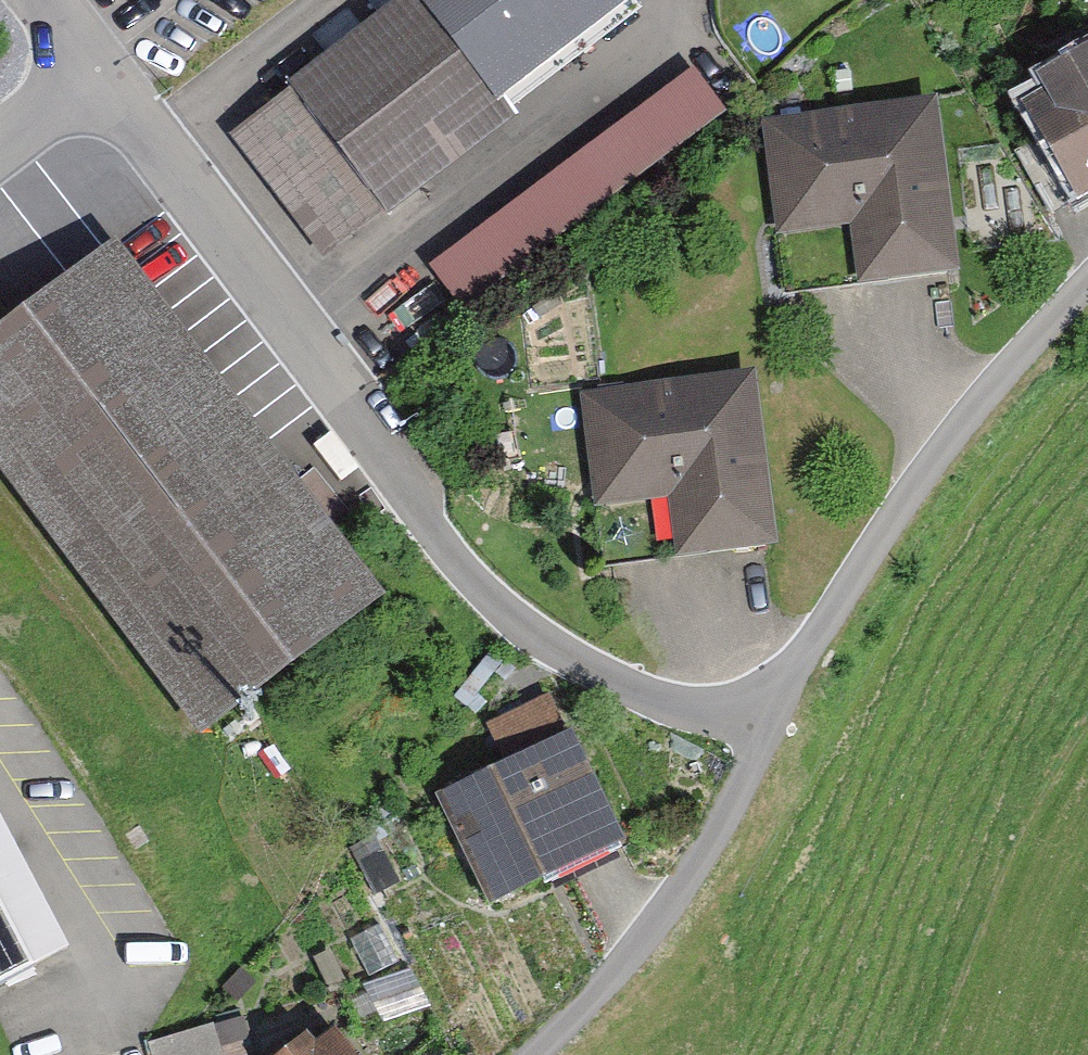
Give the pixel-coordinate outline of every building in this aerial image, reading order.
[(657,0),(398,0),(224,121),(333,276),(548,127),(531,102),(664,10),(657,0)] [(1038,66),(1047,84),(1023,96),(1043,134),(1075,195),(1087,188),(1087,37),(1038,66)] [(458,306),(732,116),(699,68),(425,259),(458,306)] [(936,95),(761,113),(773,226),(773,234),(852,222),(858,276),(901,272),(961,268),(936,95)] [(1075,195),(1043,134),(1016,148),(1051,211),(1065,202),(1075,195)] [(123,230),(0,326),(0,470),(204,731),(397,581),(123,230)] [(760,365),(582,393),(597,498),(599,512),(668,500),(674,554),(684,554),(779,539),(760,365)] [(499,765),(441,794),(496,907),(544,883),(546,887),(597,862),(628,847),(570,731),(568,732),(550,695),(481,728),(499,765)] [(76,947),(0,804),(0,987),(76,947)] [(336,1020),(293,1054),(364,1054),(336,1020)] [(150,1043),(154,1054),(223,1054),(213,1023),(150,1043)]
